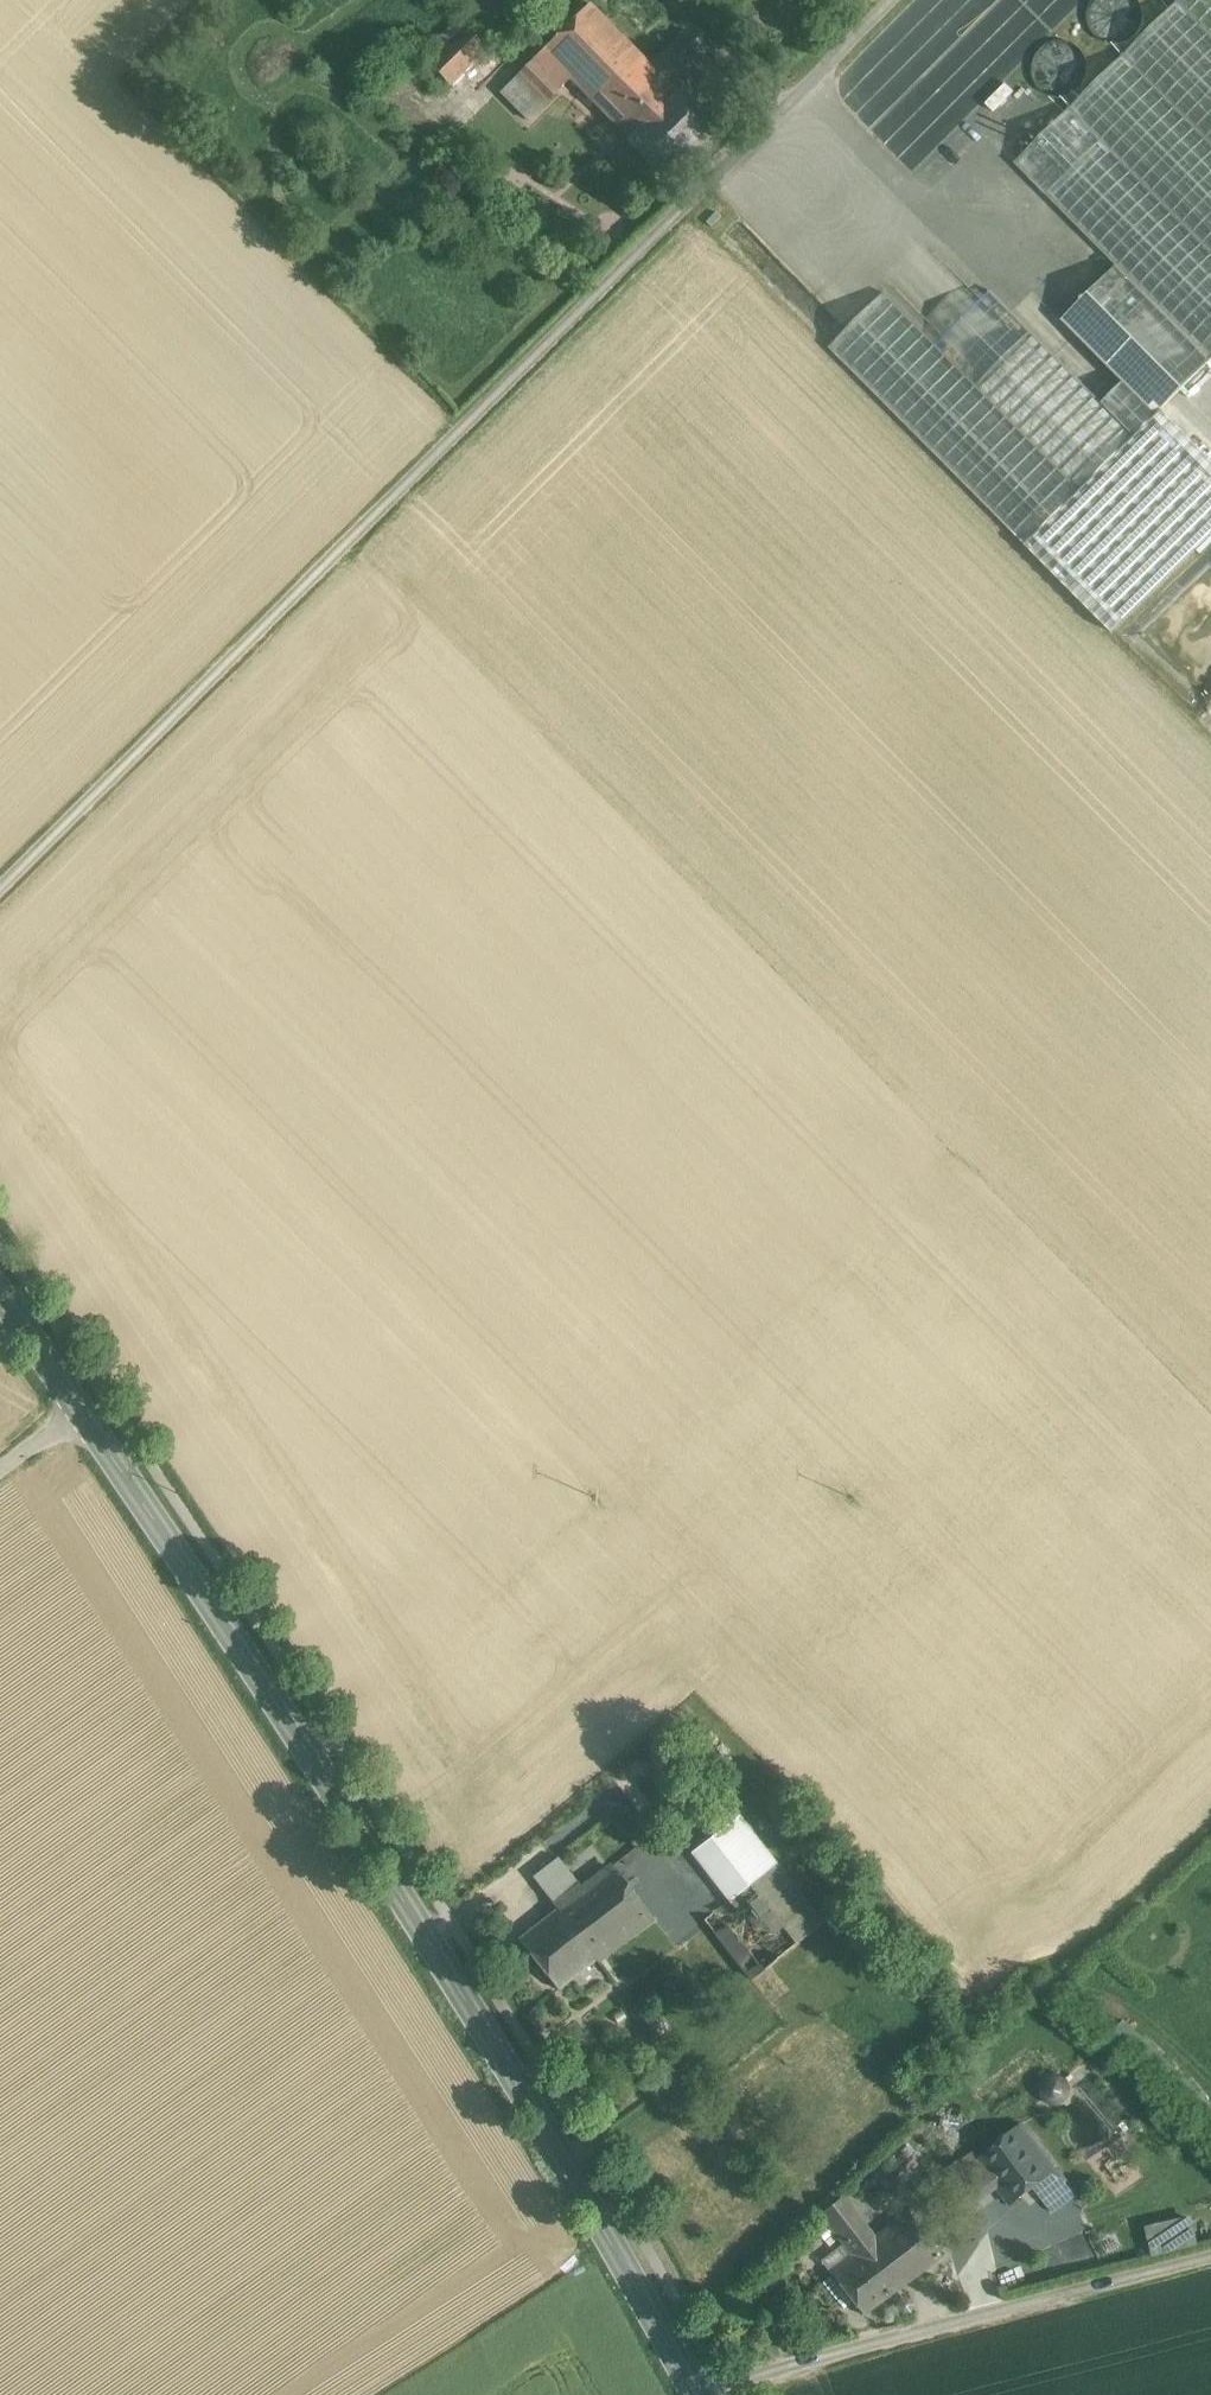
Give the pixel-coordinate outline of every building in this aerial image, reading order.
[(421,57),(449,86),(537,0),(478,0),(421,57)] [(1031,331),(975,385),(884,293),(830,347),(1113,632),(1210,535),(1210,459),(1162,409),(1210,360),(1210,0),(1179,0),(1015,162),(1130,278),(1098,311),(1085,298),(1062,320),(1124,381),(1102,403),(1031,331)] [(914,170),(982,98),(981,74),(989,66),(981,58),(966,59),(949,76),(929,77),(927,0),(912,0),(901,12),(899,12),(836,79),(846,88),(846,107),(914,170)] [(585,6),(542,48),(567,73),(610,31),(585,6)] [(683,30),(645,67),(666,88),(704,51),(683,30)] [(610,31),(567,73),(603,109),(645,67),(610,31)] [(542,48),(500,91),(525,116),(567,73),(542,48)] [(645,67),(603,109),(629,135),(672,93),(666,88),(645,67)] [(629,135),(625,140),(659,175),(711,123),(677,88),(672,93),(629,135)] [(774,1860),(739,1815),(693,1850),(701,1859),(723,1842),(751,1878),(774,1860)] [(751,1878),(723,1842),(701,1859),(730,1895),(751,1878)] [(636,1844),(559,1902),(597,1953),(650,1912),(627,1881),(651,1863),(636,1844)] [(573,1878),(555,1854),(531,1872),(549,1896),(573,1878)] [(751,1878),(799,1938),(822,1919),(774,1860),(751,1878)] [(799,1938),(751,1878),(730,1895),(706,1914),(754,1974),(799,1938)] [(597,1953),(559,1902),(519,1932),(558,1982),(597,1953)] [(609,1992),(579,2019),(600,2042),(630,2015),(609,1992)] [(1058,2169),(1023,2122),(975,2158),(999,2190),(1010,2204),(1035,2186),(1058,2169)] [(975,2158),(971,2152),(932,2181),(960,2218),(999,2190),(975,2158)] [(1058,2169),(1035,2186),(1054,2212),(1077,2194),(1058,2169)] [(892,2203),(857,2232),(836,2206),(818,2221),(839,2246),(817,2264),(850,2306),(926,2244),(892,2203)]
